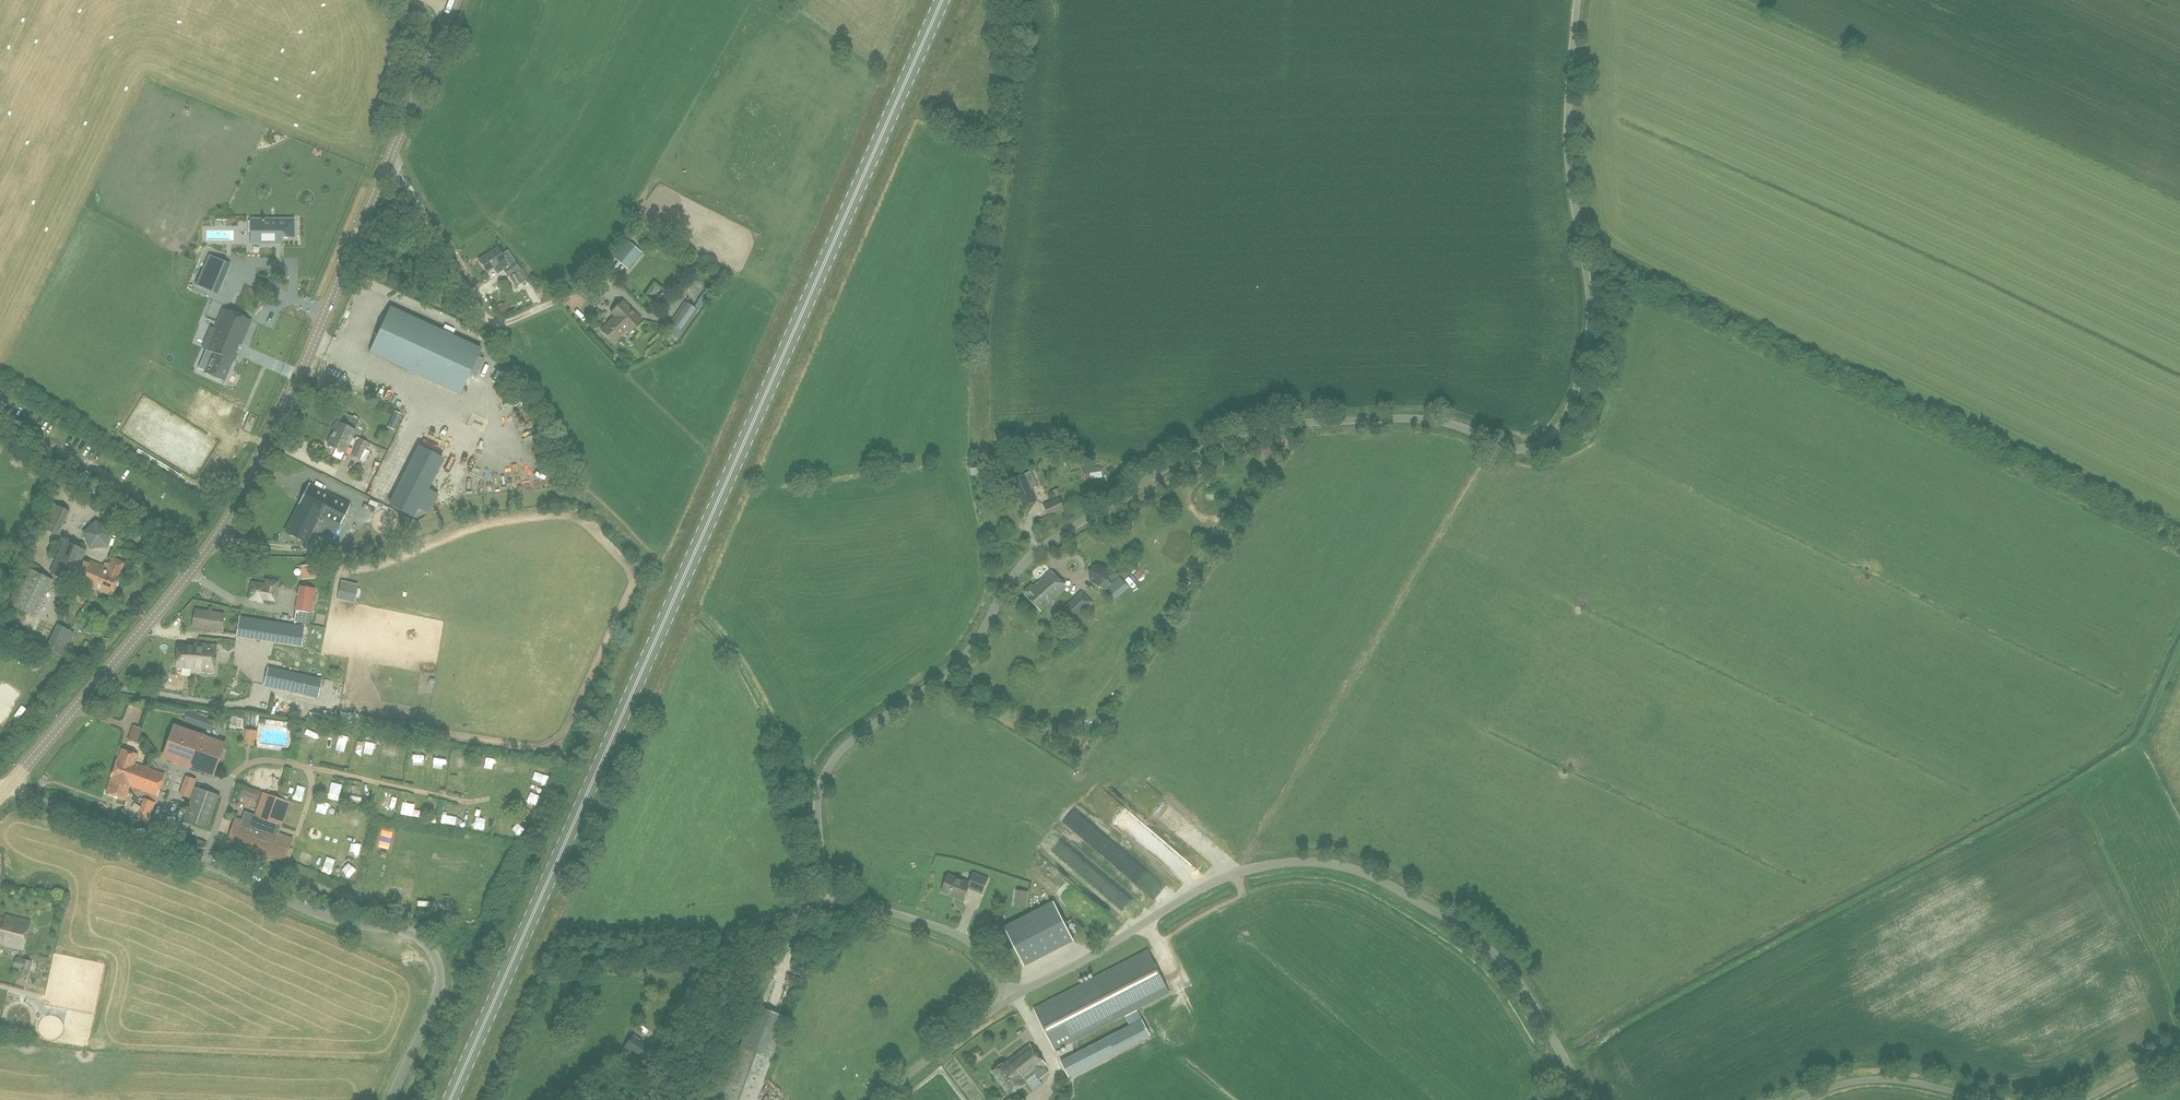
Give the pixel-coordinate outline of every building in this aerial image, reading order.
[(250,233),(250,244),(274,244),(274,237),(281,237),(294,237),(294,229),(294,219),(280,219),(280,220),(264,220),(264,219),(262,219),(262,220),(255,220),(255,233),(251,233),(250,233)] [(628,270),(642,253),(627,241),(613,258),(628,270)] [(498,248),(479,260),(487,272),(493,268),(497,276),(504,271),(508,278),(516,272),(517,273),(510,278),(516,287),(522,283),(524,286),(530,282),(521,269),(515,261),(509,265),(506,259),(506,260),(503,255),(498,248)] [(211,255),(198,286),(205,289),(218,259),(211,255)] [(657,300),(670,309),(676,300),(663,291),(657,300)] [(605,329),(617,341),(634,325),(636,327),(644,318),(626,300),(617,309),(621,312),(605,329)] [(683,332),(699,310),(685,302),(670,323),(683,332)] [(370,352),(460,394),(481,349),(390,307),(370,352)] [(206,351),(198,369),(205,372),(204,374),(224,383),(232,363),(234,363),(238,354),(236,354),(239,347),(241,348),(252,322),(224,310),(216,327),(206,351)] [(516,393),(507,398),(511,407),(521,402),(516,393)] [(355,430),(359,421),(343,413),(338,423),(337,425),(335,424),(333,429),(335,430),(328,446),(345,453),(355,430)] [(446,418),(444,424),(461,429),(463,423),(446,418)] [(504,421),(500,425),(515,438),(519,433),(504,421)] [(360,460),(368,443),(359,439),(352,456),(360,460)] [(442,447),(451,456),(456,452),(447,443),(442,447)] [(428,513),(438,494),(427,489),(442,458),(420,447),(390,505),(413,517),(418,508),(428,513)] [(14,465),(16,459),(5,455),(3,461),(14,465)] [(477,478),(478,465),(469,464),(468,477),(477,478)] [(1084,469),(1086,479),(1103,476),(1101,466),(1084,469)] [(1038,487),(1032,471),(1012,480),(1016,490),(1017,490),(1024,506),(1036,501),(1031,489),(1038,487)] [(286,532),(306,542),(312,532),(331,542),(350,505),(310,485),(310,484),(309,483),(298,505),(299,506),(286,532)] [(1049,517),(1065,510),(1060,497),(1043,504),(1049,517)] [(62,529),(70,513),(54,505),(42,528),(58,536),(62,529)] [(379,507),(378,512),(388,516),(390,511),(379,507)] [(90,549),(107,547),(111,530),(96,522),(83,533),(90,549)] [(112,597),(120,577),(119,577),(124,565),(114,560),(108,572),(103,570),(104,569),(79,558),(82,550),(65,543),(51,575),(68,582),(69,580),(94,591),(95,589),(112,597)] [(1100,585),(1109,578),(1107,567),(1096,563),(1088,569),(1090,581),(1100,585)] [(303,566),(304,579),(314,578),(312,565),(303,566)] [(8,604),(32,616),(49,579),(26,568),(8,604)] [(1041,611),(1068,587),(1053,570),(1035,586),(1033,584),(1025,591),(1027,593),(1026,594),(1041,611)] [(249,599),(263,601),(264,603),(274,605),(278,582),(266,580),(265,585),(252,583),(249,599)] [(315,588),(299,586),(295,610),(311,613),(315,588)] [(74,589),(72,594),(70,599),(82,604),(87,595),(74,589)] [(1075,620),(1080,615),(1093,602),(1083,591),(1064,608),(1075,620)] [(221,632),(224,614),(196,609),(193,627),(221,632)] [(277,622),(274,641),(302,645),(305,626),(277,622)] [(46,648),(58,654),(63,657),(75,633),(58,624),(46,648)] [(214,673),(216,646),(197,644),(197,646),(193,646),(178,645),(176,668),(192,669),(192,671),(214,673)] [(318,698),(322,679),(268,667),(264,686),(318,698)] [(184,721),(211,730),(215,720),(187,711),(184,721)] [(233,717),(233,729),(247,730),(247,717),(233,717)] [(127,740),(137,744),(143,729),(133,725),(127,740)] [(213,775),(224,745),(173,727),(162,756),(213,775)] [(315,741),(317,730),(305,728),(303,739),(315,741)] [(245,730),(243,745),(256,746),(258,731),(245,730)] [(334,734),(333,745),(345,746),(345,734),(334,734)] [(365,753),(375,755),(378,743),(368,741),(365,753)] [(387,741),(384,752),(400,757),(403,745),(387,741)] [(413,758),(423,759),(425,746),(414,745),(413,758)] [(436,748),(434,760),(443,761),(445,750),(436,748)] [(114,768),(133,775),(136,766),(134,765),(138,755),(122,749),(118,759),(114,768)] [(457,753),(456,767),(467,767),(468,753),(457,753)] [(334,755),(333,765),(349,767),(350,757),(334,755)] [(479,757),(479,768),(487,768),(488,757),(479,757)] [(510,769),(510,759),(499,758),(499,769),(510,769)] [(137,764),(136,766),(133,775),(114,768),(111,777),(106,792),(125,799),(130,784),(133,785),(132,787),(157,796),(165,774),(137,764)] [(393,778),(403,780),(405,766),(395,765),(393,778)] [(552,777),(554,770),(540,767),(538,774),(552,777)] [(187,773),(179,793),(190,798),(199,778),(187,773)] [(331,779),(330,792),(342,793),(342,780),(331,779)] [(295,800),(304,802),(308,788),(298,785),(295,800)] [(453,786),(452,792),(464,795),(465,788),(453,786)] [(220,796),(195,787),(183,820),(208,829),(220,796)] [(261,798),(261,789),(244,789),(244,798),(261,798)] [(362,801),(363,792),(351,791),(350,801),(362,801)] [(236,819),(227,841),(284,862),(286,857),(289,849),(292,839),(278,834),(279,831),(280,828),(281,827),(289,803),(264,794),(255,817),(246,814),(243,821),(236,819)] [(374,810),(390,810),(390,799),(375,799),(374,810)] [(404,811),(418,813),(420,801),(406,799),(404,811)] [(317,814),(326,817),(331,804),(322,801),(317,814)] [(461,819),(462,808),(447,807),(447,819),(461,819)] [(338,817),(349,820),(350,818),(354,820),(356,813),(341,809),(338,817)] [(150,816),(139,812),(137,819),(147,822),(150,816)] [(1143,846),(1156,832),(1143,820),(1131,834),(1143,846)] [(342,852),(339,858),(348,862),(351,856),(342,852)] [(970,883),(949,875),(942,891),(955,897),(955,898),(963,901),(969,888),(982,893),(988,879),(974,874),(970,883)] [(1017,890),(1015,906),(1027,907),(1029,891),(1017,890)] [(1074,940),(1054,902),(1006,927),(1026,966),(1074,940)] [(23,949),(30,922),(5,915),(5,917),(0,916),(0,944),(23,949)] [(777,946),(780,937),(773,935),(770,943),(777,946)] [(1055,1051),(1116,1020),(1125,1015),(1131,1027),(1061,1063),(1069,1077),(1115,1053),(1154,1032),(1153,1030),(1148,1033),(1136,1010),(1170,992),(1149,951),(1096,978),(1034,1010),(1055,1051)] [(20,968),(20,969),(29,971),(32,961),(23,959),(23,960),(20,968)] [(787,1017),(755,1006),(720,1099),(756,1099),(787,1017)] [(649,1068),(641,1062),(651,1048),(645,1044),(632,1035),(616,1057),(643,1077),(649,1068)] [(1040,1080),(1048,1073),(1043,1067),(1046,1064),(1030,1044),(992,1074),(1009,1095),(1025,1082),(1025,1081),(1035,1073),(1040,1080)]
